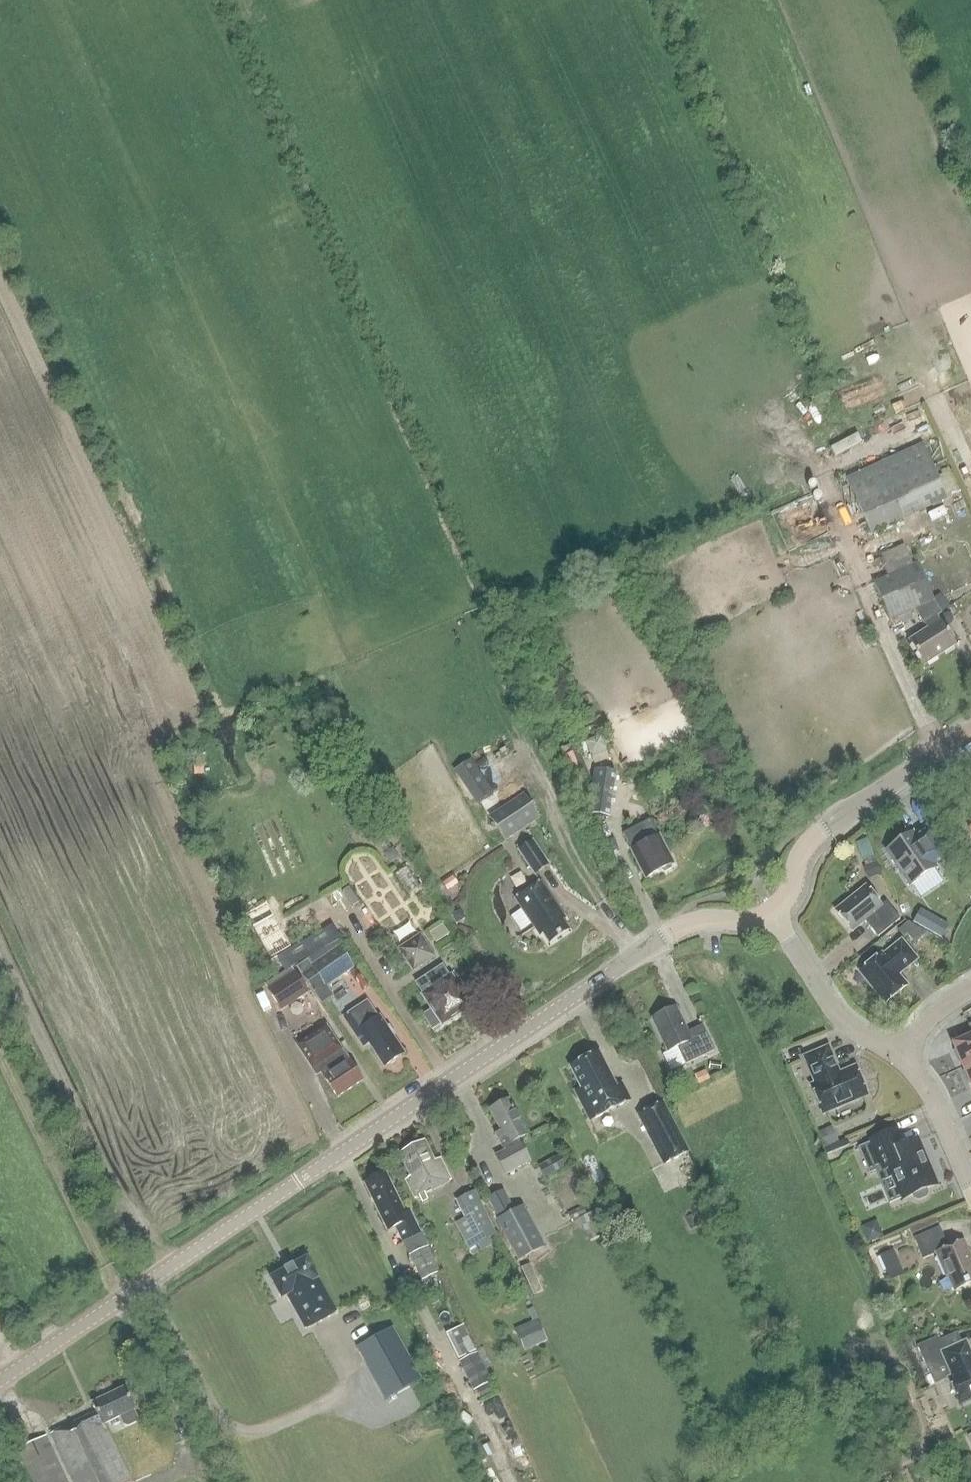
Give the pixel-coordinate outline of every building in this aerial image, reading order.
[(842,442),(845,451),(871,441),(868,432),(842,442)] [(845,475),(856,499),(871,533),(947,499),(932,466),(921,441),(845,475)] [(936,615),(940,612),(948,607),(940,594),(933,599),(918,564),(913,566),(904,546),(880,556),(889,576),(876,582),(891,618),(914,609),(927,628),(908,641),(923,665),(955,644),(936,615)] [(574,788),(591,781),(578,751),(577,751),(574,743),(560,749),(563,757),(561,758),(574,788)] [(475,804),(492,793),(470,759),(453,771),(475,804)] [(594,769),(586,814),(609,818),(617,772),(612,772),(613,766),(598,764),(597,769),(594,769)] [(523,794),(488,817),(504,841),(539,818),(523,794)] [(658,837),(649,820),(624,833),(632,850),(631,851),(646,878),(672,864),(658,837)] [(934,867),(950,855),(935,833),(934,834),(936,836),(920,846),(911,833),(887,850),(910,885),(935,868),(934,867)] [(532,839),(516,850),(534,876),(549,865),(532,839)] [(877,862),(863,867),(867,879),(881,874),(877,862)] [(543,933),(549,943),(568,930),(562,920),(564,918),(540,882),(515,899),(540,935),(543,933)] [(877,937),(900,919),(886,902),(881,906),(865,886),(835,911),(852,932),(864,921),(877,937)] [(265,904),(244,916),(268,959),(289,947),(265,904)] [(952,935),(959,921),(924,906),(918,920),(952,935)] [(420,933),(397,949),(412,972),(435,956),(420,933)] [(331,997),(325,987),(355,967),(337,941),(306,959),(307,960),(296,967),(321,1004),(331,997)] [(897,975),(916,959),(901,941),(882,956),(881,954),(859,972),(884,1003),(906,986),(897,975)] [(443,966),(417,983),(424,994),(434,1009),(425,1015),(434,1029),(443,1022),(444,1023),(471,1006),(458,986),(460,985),(454,975),(451,977),(443,966)] [(281,1011),(309,992),(295,970),(266,989),(281,1011)] [(389,1026),(387,1026),(381,1016),(378,1017),(367,1000),(345,1014),(364,1045),(370,1041),(385,1065),(405,1053),(394,1036),(395,1034),(389,1026)] [(685,1065),(715,1051),(702,1025),(687,1033),(675,1007),(652,1018),(668,1052),(677,1047),(685,1065)] [(363,1080),(346,1055),(326,1026),(296,1046),(316,1076),(321,1073),(338,1097),(363,1080)] [(963,1067),(970,1063),(970,1037),(953,1045),(956,1050),(953,1051),(959,1063),(961,1063),(963,1067)] [(866,1095),(854,1067),(839,1074),(827,1047),(804,1057),(815,1084),(810,1086),(822,1114),(866,1095)] [(599,1053),(571,1068),(582,1088),(576,1092),(591,1121),(631,1100),(622,1084),(617,1087),(599,1053)] [(963,1067),(965,1071),(963,1072),(968,1084),(970,1084),(970,1086),(970,1063),(963,1067)] [(528,1135),(526,1132),(509,1099),(489,1110),(500,1131),(495,1134),(504,1152),(495,1157),(504,1176),(530,1163),(518,1140),(528,1135)] [(662,1101),(636,1115),(663,1166),(689,1152),(662,1101)] [(926,1189),(935,1185),(933,1180),(935,1179),(930,1167),(928,1168),(916,1141),(902,1147),(895,1131),(871,1141),(872,1142),(859,1148),(869,1173),(882,1167),(883,1169),(889,1166),(903,1198),(912,1194),(914,1198),(918,1200),(926,1197),(927,1193),(926,1189)] [(416,1198),(452,1180),(441,1158),(435,1161),(425,1141),(400,1154),(410,1173),(405,1176),(416,1198)] [(544,1177),(568,1165),(561,1153),(538,1165),(544,1177)] [(383,1173),(380,1175),(377,1173),(369,1177),(369,1181),(366,1182),(375,1201),(375,1204),(388,1231),(395,1227),(402,1242),(421,1233),(410,1210),(405,1213),(392,1187),(390,1187),(383,1173)] [(545,1246),(523,1206),(515,1210),(503,1190),(487,1199),(498,1219),(495,1220),(518,1261),(545,1246)] [(455,1222),(472,1255),(478,1252),(475,1245),(478,1243),(481,1249),(491,1244),(488,1238),(497,1234),(475,1191),(455,1200),(464,1218),(455,1222)] [(583,1206),(567,1214),(571,1221),(586,1214),(583,1206)] [(970,1283),(970,1265),(970,1264),(970,1260),(963,1241),(948,1248),(939,1227),(913,1238),(922,1259),(936,1254),(945,1276),(947,1275),(954,1291),(970,1283)] [(439,1272),(427,1246),(421,1233),(402,1242),(409,1255),(416,1270),(421,1280),(439,1272)] [(887,1274),(901,1268),(893,1250),(879,1256),(887,1274)] [(337,1311),(307,1256),(270,1277),(281,1298),(287,1295),(305,1328),(337,1311)] [(536,1319),(514,1329),(524,1351),(546,1342),(536,1319)] [(475,1351),(463,1326),(446,1334),(458,1360),(475,1351)] [(392,1329),(356,1349),(384,1400),(420,1380),(392,1329)] [(970,1399),(970,1356),(965,1342),(961,1344),(956,1332),(939,1340),(937,1337),(916,1346),(934,1385),(947,1379),(959,1405),(970,1399)] [(491,1381),(476,1351),(458,1360),(473,1390),(491,1381)] [(120,1417),(123,1424),(128,1426),(136,1423),(137,1417),(134,1410),(135,1410),(124,1388),(91,1403),(95,1410),(50,1434),(73,1481),(129,1481),(132,1480),(105,1424),(120,1417)] [(46,1436),(17,1449),(32,1481),(68,1481),(46,1436)]
